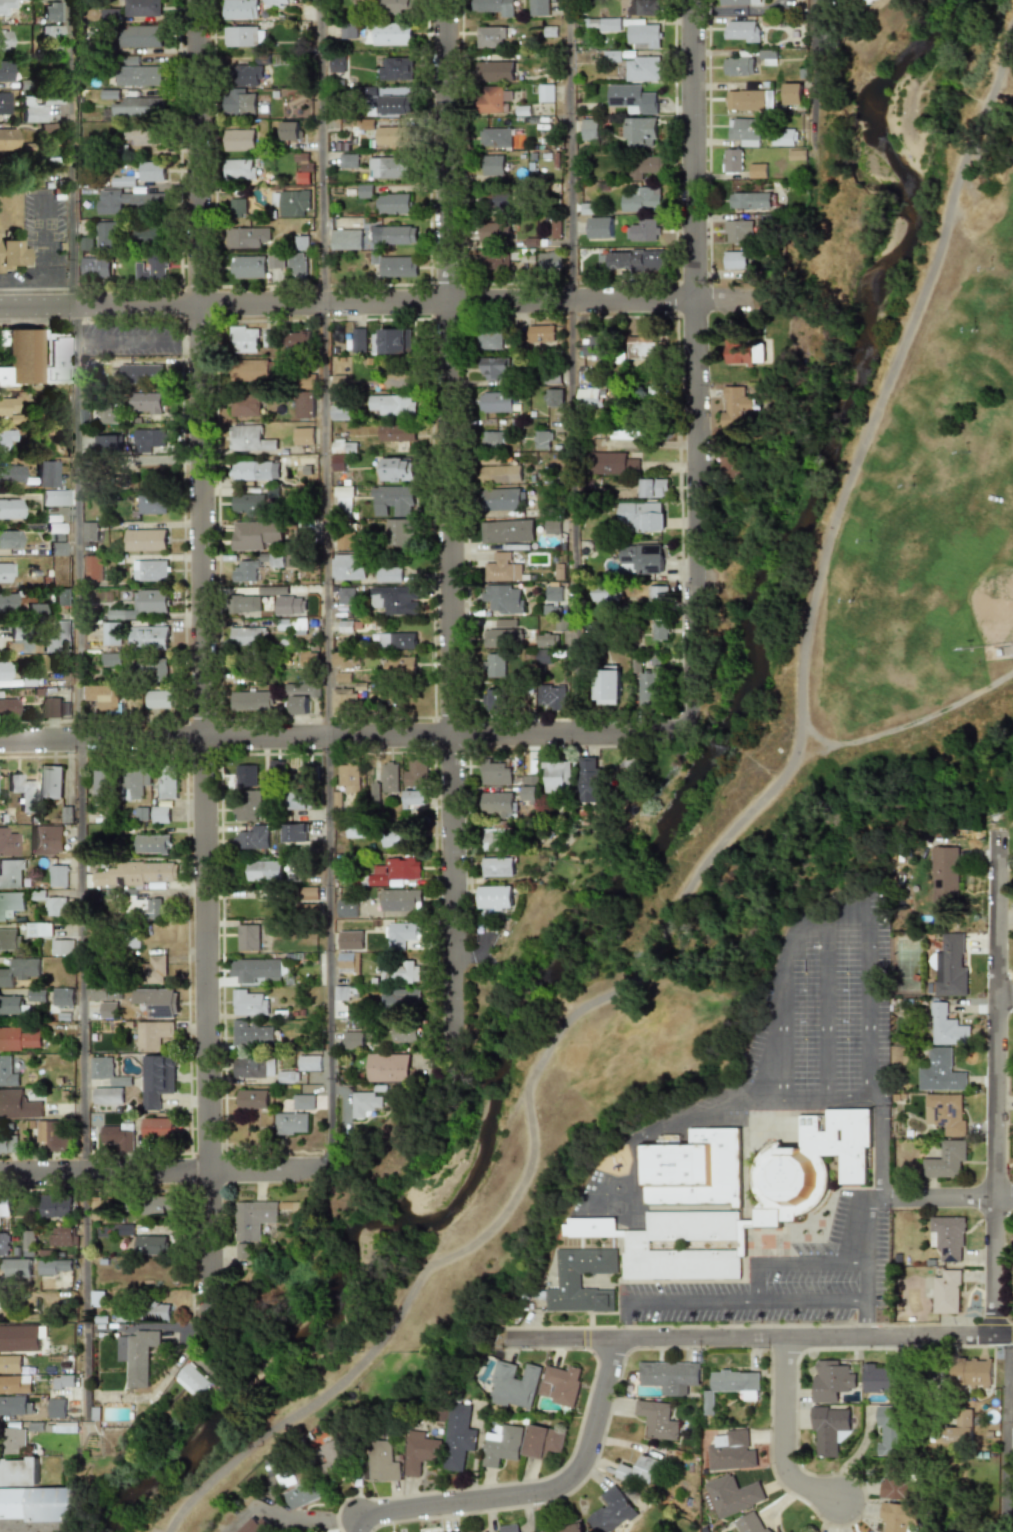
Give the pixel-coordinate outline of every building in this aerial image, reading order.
[(4,16),(4,7),(13,7),(13,0),(0,0),(0,16),(4,16)] [(160,16),(160,0),(123,0),(123,16),(160,16)] [(258,20),(258,0),(222,0),(222,20),(258,20)] [(413,14),(413,0),(381,0),(381,14),(413,14)] [(473,16),(513,16),(513,0),(473,0),(473,16)] [(548,16),(548,0),(528,0),(528,16),(548,16)] [(659,16),(659,0),(627,0),(627,16),(659,16)] [(43,21),(61,21),(61,1),(43,1),(43,21)] [(587,18),(587,32),(620,32),(620,18),(587,18)] [(650,20),(626,20),(626,49),(660,49),(660,27),(650,27),(650,20)] [(724,43),(762,43),(762,21),(724,21),(724,43)] [(411,22),(372,22),(372,44),(411,44),(411,22)] [(356,23),(339,23),(339,38),(356,38),(356,23)] [(41,37),(61,37),(61,26),(41,26),(41,37)] [(161,26),(118,26),(118,47),(161,47),(161,26)] [(263,27),(223,27),(223,47),(263,47),(263,27)] [(477,48),(506,48),(506,27),(477,27),(477,48)] [(9,29),(0,29),(0,51),(9,51),(9,29)] [(778,49),(760,49),(760,65),(778,65),(778,49)] [(725,75),(755,76),(756,50),(735,50),(735,57),(725,57),(725,75)] [(660,55),(625,55),(625,81),(660,81),(660,55)] [(344,72),(344,56),(329,56),(329,72),(344,72)] [(413,58),(380,58),(380,80),(413,80),(413,58)] [(0,60),(0,81),(12,81),(12,60),(0,60)] [(513,81),(513,61),(476,61),(476,81),(513,81)] [(262,86),(262,65),(232,65),(232,86),(262,86)] [(161,86),(161,66),(115,66),(115,86),(161,86)] [(805,82),(786,82),(786,104),(805,104),(805,82)] [(553,84),(537,84),(537,102),(553,102),(553,84)] [(656,94),(646,94),(646,85),(607,85),(606,104),(627,104),(627,114),(656,114),(656,94)] [(477,86),(477,114),(510,114),(510,86),(477,86)] [(359,96),(375,95),(374,87),(359,88),(359,96)] [(776,90),(726,90),(726,111),(776,111),(776,90)] [(10,119),(10,92),(0,92),(0,119),(10,119)] [(254,114),(254,92),(223,92),(223,114),(254,114)] [(376,96),(376,116),(410,115),(409,95),(376,96)] [(23,122),(46,122),(46,103),(33,103),(33,96),(23,96),(23,122)] [(112,116),(161,116),(161,98),(112,98),(112,116)] [(657,118),(625,118),(625,146),(657,146),(657,118)] [(581,140),(598,140),(598,119),(581,119),(581,140)] [(764,119),(729,119),(729,137),(740,137),(740,146),(764,146),(764,119)] [(280,141),(301,141),(301,121),(280,121),(280,141)] [(157,126),(125,126),(125,145),(157,145),(157,126)] [(411,126),(375,126),(375,147),(411,147),(411,126)] [(16,128),(0,128),(0,150),(16,150),(16,128)] [(478,128),(478,146),(511,146),(511,128),(478,128)] [(223,129),(223,151),(254,151),(254,129),(223,129)] [(778,146),(800,146),(800,130),(778,130),(778,146)] [(745,173),(745,149),(724,149),(724,173),(745,173)] [(309,184),(309,153),(296,153),(296,171),(295,171),(295,184),(309,184)] [(358,153),(339,153),(339,168),(358,168),(358,153)] [(477,156),(477,176),(508,176),(508,156),(477,156)] [(664,178),(664,156),(630,156),(630,178),(664,178)] [(62,174),(62,157),(32,157),(32,174),(62,174)] [(369,179),(410,179),(410,157),(369,157),(369,179)] [(223,180),(255,180),(255,159),(223,159),(223,180)] [(164,161),(139,161),(139,181),(164,181),(164,161)] [(770,163),(752,163),(752,179),(770,179),(770,163)] [(133,186),(133,177),(112,177),(112,186),(133,186)] [(621,188),(621,211),(660,211),(660,188),(621,188)] [(279,217),(310,217),(310,190),(279,190),(279,217)] [(131,211),(164,211),(164,192),(97,191),(97,214),(123,214),(123,205),(131,205),(131,211)] [(732,208),(770,208),(770,193),(732,193),(732,208)] [(378,215),(410,215),(410,194),(378,194),(378,215)] [(510,208),(510,194),(477,194),(477,208),(510,208)] [(245,198),(229,198),(229,217),(245,217),(245,198)] [(550,238),(560,238),(560,217),(550,217),(550,238)] [(613,217),(588,217),(588,239),(613,239),(613,217)] [(630,241),(655,241),(655,219),(630,219),(630,241)] [(119,221),(96,221),(96,249),(119,249),(119,221)] [(754,221),(726,221),(726,242),(754,242),(754,221)] [(509,241),(509,224),(479,224),(479,241),(509,241)] [(373,244),(416,244),(416,226),(373,226),(373,244)] [(161,228),(135,228),(135,244),(161,244),(161,228)] [(225,228),(225,249),(268,249),(268,228),(225,228)] [(364,229),(330,229),(330,250),(364,250),(364,229)] [(307,235),(288,235),(288,276),(307,276),(307,235)] [(3,274),(0,274),(0,241),(18,243),(18,250),(25,251),(25,266),(14,268),(13,270),(4,271),(3,274)] [(665,270),(665,250),(597,251),(597,271),(665,270)] [(370,266),(379,266),(379,277),(416,277),(416,256),(379,256),(379,251),(370,251),(370,266)] [(507,269),(507,251),(479,251),(479,269),(507,269)] [(561,270),(561,251),(538,251),(538,270),(561,270)] [(749,251),(726,251),(726,270),(749,270),(749,251)] [(110,254),(81,254),(81,277),(110,277),(110,254)] [(167,254),(147,254),(147,265),(136,265),(136,279),(167,279),(167,254)] [(283,255),(230,255),(229,278),(265,278),(265,267),(283,267),(283,255)] [(554,325),(527,325),(527,343),(554,343),(554,325)] [(229,326),(229,353),(258,353),(257,326),(229,326)] [(351,353),(365,353),(365,328),(351,328),(351,353)] [(410,354),(410,329),(373,329),(373,354),(410,354)] [(502,350),(502,329),(476,329),(476,350),(502,350)] [(44,337),(44,330),(5,330),(6,367),(0,367),(0,385),(66,385),(66,337),(44,337)] [(276,345),(275,331),(263,331),(263,345),(276,345)] [(309,331),(287,331),(287,348),(309,348),(309,331)] [(629,334),(629,359),(658,359),(658,334),(629,334)] [(583,336),(583,355),(606,355),(606,336),(583,336)] [(726,340),(726,364),(764,364),(764,340),(726,340)] [(480,379),(508,379),(508,358),(480,358),(480,379)] [(269,359),(233,359),(233,382),(269,382),(269,359)] [(163,384),(163,364),(119,364),(119,384),(163,384)] [(597,385),(597,369),(578,369),(578,385),(597,385)] [(560,383),(560,371),(544,372),(544,383),(560,383)] [(409,373),(386,373),(386,387),(409,387),(409,373)] [(663,393),(662,385),(643,387),(644,396),(663,393)] [(753,396),(743,396),(743,386),(724,386),(724,426),(743,426),(743,412),(753,412),(753,396)] [(604,389),(578,389),(578,407),(604,407),(604,389)] [(562,390),(545,390),(544,406),(562,406),(562,390)] [(295,418),(313,418),(313,391),(295,391),(295,418)] [(512,391),(479,391),(479,412),(512,412),(512,391)] [(163,393),(131,393),(131,413),(163,413),(163,393)] [(260,416),(260,395),(232,395),(232,416),(260,416)] [(415,416),(415,395),(369,395),(369,416),(415,416)] [(0,397),(0,417),(4,417),(4,423),(21,423),(21,397),(0,397)] [(350,405),(331,405),(331,420),(350,420),(350,405)] [(117,406),(100,406),(100,423),(117,423),(117,406)] [(642,423),(611,423),(611,439),(642,439),(642,423)] [(230,451),(276,451),(276,440),(265,440),(265,424),(230,424),(230,451)] [(414,441),(414,424),(378,424),(378,441),(414,441)] [(312,445),(312,427),(293,427),(293,445),(312,445)] [(134,454),(167,454),(167,429),(134,429),(134,454)] [(482,449),(503,449),(503,430),(482,430),(482,449)] [(5,453),(5,442),(16,442),(16,431),(0,431),(0,453),(5,453)] [(533,449),(550,449),(550,431),(534,431),(533,449)] [(121,434),(96,434),(96,455),(121,455),(121,434)] [(331,452),(356,452),(356,440),(331,440),(331,452)] [(591,452),(591,474),(638,474),(638,452),(591,452)] [(738,475),(738,457),(719,456),(719,474),(738,475)] [(379,457),(379,482),(413,482),(413,457),(379,457)] [(55,460),(35,460),(35,487),(55,487),(55,460)] [(272,480),(272,461),(231,461),(231,480),(272,480)] [(23,483),(23,466),(0,465),(0,482),(23,483)] [(520,465),(482,465),(482,483),(520,483),(520,465)] [(639,498),(668,498),(668,479),(639,479),(639,498)] [(412,486),(370,486),(370,515),(391,516),(412,516),(412,486)] [(336,511),(351,511),(351,488),(336,488),(336,511)] [(524,488),(482,488),(482,510),(524,510),(524,488)] [(68,489),(42,489),(42,505),(68,505),(68,489)] [(166,494),(131,494),(131,515),(166,515),(166,494)] [(232,512),(263,512),(263,495),(232,495),(232,512)] [(0,499),(0,519),(22,519),(22,499),(0,499)] [(664,502),(617,502),(617,522),(628,522),(628,532),(664,532),(664,502)] [(559,519),(545,519),(545,532),(559,532),(559,519)] [(386,548),(408,548),(408,520),(386,520),(386,548)] [(232,550),(263,550),(263,541),(281,541),(281,521),(232,521),(232,550)] [(480,521),(480,543),(533,543),(533,521),(480,521)] [(84,540),(96,540),(96,523),(84,523),(84,540)] [(166,529),(124,529),(124,550),(166,550),(166,529)] [(18,548),(18,530),(0,530),(0,548),(18,548)] [(336,549),(354,549),(354,532),(336,532),(336,549)] [(64,554),(64,542),(50,542),(50,554),(64,554)] [(663,544),(618,544),(618,573),(663,573),(663,544)] [(510,552),(493,552),(493,562),(484,562),(484,581),(520,581),(520,561),(510,561),(510,552)] [(333,554),(333,580),(364,579),(364,554),(333,554)] [(84,555),(84,580),(102,580),(102,555),(84,555)] [(132,558),(132,581),(168,581),(168,558),(132,558)] [(259,560),(236,560),(236,582),(259,582),(259,560)] [(13,562),(0,562),(0,581),(13,581),(13,562)] [(401,566),(376,567),(376,581),(401,581),(401,566)] [(562,604),(562,584),(546,584),(546,604),(562,604)] [(523,614),(523,593),(515,593),(515,585),(482,585),(482,604),(492,604),(492,614),(523,614)] [(354,586),(337,586),(337,604),(354,604),(354,586)] [(416,615),(416,586),(369,586),(369,606),(379,606),(379,615),(416,615)] [(618,586),(591,586),(591,602),(618,602),(618,586)] [(667,604),(667,586),(647,586),(647,604),(667,604)] [(286,587),(257,588),(258,596),(286,595),(286,587)] [(55,606),(70,606),(70,588),(55,588),(55,606)] [(168,613),(168,590),(136,590),(136,613),(168,613)] [(11,593),(0,594),(0,611),(12,610),(11,593)] [(227,595),(227,613),(259,613),(259,595),(227,595)] [(277,618),(277,628),(287,628),(287,635),(306,635),(306,618),(277,618)] [(485,646),(519,646),(519,619),(495,619),(495,630),(485,630),(485,646)] [(69,620),(44,620),(44,652),(69,652),(69,620)] [(101,645),(119,645),(119,623),(101,623),(101,645)] [(666,623),(649,623),(649,640),(666,640),(666,623)] [(131,626),(131,646),(167,646),(167,626),(131,626)] [(262,627),(230,627),(230,646),(262,646),(262,627)] [(556,646),(556,631),(535,631),(535,646),(556,646)] [(378,633),(378,648),(414,648),(414,632),(378,633)] [(317,668),(317,650),(298,650),(298,668),(317,668)] [(535,664),(549,664),(549,650),(535,651),(535,664)] [(120,652),(101,652),(101,668),(120,668),(120,652)] [(356,653),(332,653),(332,667),(356,667),(356,653)] [(504,653),(482,653),(482,678),(504,678),(504,653)] [(167,678),(167,657),(137,657),(137,678),(167,678)] [(414,657),(383,657),(383,674),(414,674),(414,657)] [(0,661),(0,681),(10,681),(10,661),(0,661)] [(593,704),(618,704),(618,668),(593,668),(593,704)] [(636,672),(636,706),(657,706),(657,672),(636,672)] [(315,696),(315,681),(286,681),(286,714),(306,714),(307,695),(315,696)] [(117,685),(84,685),(84,702),(94,702),(94,711),(117,711),(117,685)] [(564,708),(564,685),(537,685),(537,708),(564,708)] [(332,712),(342,712),(342,705),(351,705),(351,689),(332,689),(332,712)] [(501,712),(501,689),(487,689),(487,712),(501,712)] [(273,690),(230,690),(230,711),(273,711),(273,690)] [(144,709),(170,708),(170,691),(144,691),(144,709)] [(43,718),(60,718),(61,698),(43,697),(43,718)] [(0,699),(0,716),(15,716),(15,699),(0,699)] [(580,758),(580,800),(603,800),(603,758),(580,758)] [(270,775),(284,774),(282,760),(268,761),(270,775)] [(403,809),(426,809),(426,760),(403,760),(403,809)] [(510,785),(510,761),(480,761),(480,785),(510,785)] [(540,761),(540,793),(570,793),(570,761),(540,761)] [(398,764),(381,764),(381,793),(398,793),(398,764)] [(41,799),(62,799),(62,765),(41,765),(41,799)] [(255,765),(237,765),(237,786),(255,786),(255,765)] [(337,765),(337,792),(359,792),(359,765),(337,765)] [(158,767),(158,799),(176,799),(176,767),(158,767)] [(124,769),(124,799),(147,799),(147,769),(124,769)] [(92,770),(92,798),(112,798),(112,770),(92,770)] [(35,813),(35,776),(32,776),(32,781),(26,781),(26,774),(7,773),(7,793),(17,793),(17,813),(35,813)] [(536,776),(521,776),(521,802),(536,802),(536,776)] [(260,820),(260,791),(243,791),(243,800),(232,800),(232,820),(260,820)] [(309,809),(309,793),(288,793),(288,809),(309,809)] [(515,793),(482,793),(482,815),(515,815),(515,793)] [(152,823),(169,823),(169,805),(152,805),(152,823)] [(279,842),(306,842),(306,823),(279,823),(279,842)] [(366,837),(366,823),(345,823),(345,837),(366,837)] [(62,825),(33,825),(33,854),(62,854),(62,825)] [(268,849),(268,825),(244,825),(244,832),(235,832),(235,849),(268,849)] [(482,851),(505,851),(505,826),(482,826),(482,851)] [(0,827),(0,854),(17,854),(17,836),(7,836),(7,827),(0,827)] [(414,847),(414,827),(381,827),(381,847),(414,847)] [(170,835),(136,835),(136,853),(170,853),(170,835)] [(959,846),(930,846),(930,901),(959,901),(959,846)] [(363,875),(363,885),(419,885),(419,856),(385,856),(385,875),(363,875)] [(513,858),(482,858),(482,876),(513,876),(513,858)] [(24,889),(24,859),(0,859),(0,889),(24,889)] [(281,861),(247,861),(247,880),(281,880),(281,861)] [(176,862),(108,863),(108,872),(91,872),(91,887),(116,886),(116,877),(125,877),(125,883),(176,883),(176,862)] [(67,887),(67,865),(49,865),(49,887),(67,887)] [(476,911),(513,911),(513,885),(476,885),(476,911)] [(316,887),(300,887),(300,900),(316,900),(316,887)] [(135,899),(135,890),(124,890),(124,918),(162,918),(162,899),(135,899)] [(420,911),(420,890),(378,890),(378,911),(420,911)] [(9,921),(9,911),(23,911),(23,893),(0,893),(0,921),(9,921)] [(66,916),(66,896),(44,896),(44,916),(66,916)] [(356,899),(337,899),(337,917),(356,917),(356,899)] [(51,936),(51,923),(25,923),(25,936),(51,936)] [(420,940),(419,923),(390,923),(390,950),(405,950),(405,940),(420,940)] [(258,950),(258,924),(237,924),(237,950),(258,950)] [(16,950),(16,928),(0,928),(0,950),(16,950)] [(358,931),(337,931),(337,950),(358,950),(358,931)] [(936,996),(966,996),(966,934),(936,934),(936,996)] [(51,939),(51,955),(73,955),(73,939),(51,939)] [(337,973),(358,973),(358,952),(337,952),(337,973)] [(166,955),(144,955),(144,978),(166,978),(166,955)] [(9,968),(0,968),(0,988),(26,988),(26,977),(39,977),(39,958),(9,958),(9,968)] [(229,959),(229,977),(238,977),(238,985),(283,985),(283,959),(229,959)] [(419,982),(419,961),(398,961),(398,967),(380,967),(380,982),(419,982)] [(334,1000),(356,1000),(356,986),(334,986),(334,1000)] [(87,988),(86,1000),(110,1001),(110,988),(87,988)] [(26,1001),(43,1002),(44,990),(26,989),(26,1001)] [(132,1004),(147,1004),(147,1018),(175,1018),(176,990),(132,989),(132,1004)] [(232,1015),(267,1015),(267,993),(259,993),(259,989),(232,989),(232,1015)] [(392,1009),(419,1009),(419,989),(392,989),(392,1009)] [(53,1008),(73,1008),(73,993),(53,993),(53,1008)] [(23,1014),(23,995),(0,995),(0,1014),(23,1014)] [(929,1044),(961,1043),(960,1022),(947,1022),(947,1001),(928,1002),(929,1044)] [(116,1002),(99,1003),(99,1018),(116,1018),(116,1002)] [(273,1045),(273,1026),(265,1026),(265,1020),(232,1020),(232,1045),(273,1045)] [(158,1052),(158,1038),(171,1038),(172,1023),(136,1022),(136,1051),(158,1052)] [(417,1042),(417,1025),(391,1025),(391,1042),(417,1042)] [(0,1027),(0,1051),(40,1051),(39,1027),(0,1027)] [(343,1048),(362,1048),(362,1031),(343,1031),(343,1048)] [(966,1090),(966,1069),(954,1069),(954,1047),(928,1047),(928,1068),(917,1068),(917,1090),(966,1090)] [(408,1082),(408,1053),(367,1053),(367,1082),(408,1082)] [(17,1086),(17,1065),(9,1065),(9,1055),(0,1055),(0,1086),(17,1086)] [(165,1111),(165,1093),(175,1093),(175,1055),(141,1055),(141,1111),(165,1111)] [(320,1055),(298,1055),(298,1070),(320,1070),(320,1055)] [(90,1079),(109,1078),(109,1086),(130,1086),(130,1076),(111,1077),(111,1057),(90,1057),(90,1079)] [(272,1078),(272,1058),(232,1058),(232,1078),(272,1078)] [(276,1083),(295,1083),(295,1071),(275,1072),(276,1083)] [(93,1087),(92,1104),(121,1105),(121,1088),(93,1087)] [(266,1089),(235,1089),(235,1108),(266,1108),(266,1089)] [(0,1090),(0,1118),(41,1118),(41,1099),(21,1099),(21,1090),(0,1090)] [(351,1118),(372,1118),(372,1109),(382,1109),(382,1092),(351,1092),(351,1118)] [(945,1136),(965,1136),(965,1094),(924,1094),(924,1125),(945,1125),(945,1136)] [(314,1109),(314,1095),(292,1095),(292,1109),(314,1109)] [(754,1226),(754,1220),(754,1208),(759,1201),(755,1196),(752,1190),(751,1184),(750,1177),(751,1171),(753,1164),(755,1158),(759,1153),(764,1148),(769,1145),(779,1140),(781,1148),(799,1148),(798,1115),(824,1116),(824,1108),(868,1108),(867,1146),(863,1146),(863,1185),(838,1184),(838,1155),(819,1155),(821,1158),(823,1164),(825,1170),(826,1176),(825,1183),(823,1189),(821,1195),(817,1201),(813,1206),(805,1211),(801,1214),(794,1216),(793,1222),(785,1221),(785,1227),(754,1226)] [(274,1134),(307,1134),(307,1113),(274,1113),(274,1134)] [(174,1118),(142,1118),(142,1138),(174,1138),(174,1118)] [(68,1121),(37,1121),(37,1151),(68,1151),(68,1121)] [(99,1126),(100,1143),(116,1143),(116,1152),(131,1152),(131,1125),(99,1126)] [(648,1203),(648,1140),(696,1140),(696,1125),(745,1126),(744,1203),(648,1203)] [(12,1153),(12,1136),(0,1136),(0,1153),(12,1153)] [(923,1177),(955,1178),(955,1167),(965,1167),(965,1140),(942,1140),(942,1159),(923,1159),(923,1177)] [(10,1216),(10,1192),(0,1192),(0,1216),(10,1216)] [(147,1196),(147,1215),(175,1215),(175,1196),(147,1196)] [(71,1199),(40,1199),(40,1218),(71,1218),(71,1199)] [(107,1199),(90,1199),(90,1220),(107,1220),(107,1199)] [(235,1260),(249,1260),(248,1242),(257,1242),(257,1222),(278,1222),(278,1210),(302,1210),(302,1202),(235,1202),(235,1260)] [(754,1220),(754,1226),(749,1226),(749,1255),(742,1255),(742,1239),(654,1238),(654,1251),(741,1252),(741,1256),(744,1256),(744,1277),(627,1276),(627,1251),(631,1251),(631,1235),(570,1235),(570,1222),(575,1222),(575,1216),(620,1216),(620,1229),(652,1229),(652,1209),(744,1210),(744,1219),(754,1220)] [(964,1217),(929,1217),(929,1250),(940,1250),(940,1263),(964,1263),(964,1217)] [(73,1246),(73,1227),(48,1227),(48,1246),(73,1246)] [(23,1256),(33,1256),(33,1231),(23,1231),(23,1256)] [(0,1232),(0,1255),(8,1255),(8,1232),(0,1232)] [(134,1254),(166,1255),(166,1236),(134,1236),(134,1254)] [(584,1272),(583,1289),(617,1289),(617,1310),(550,1309),(550,1288),(562,1288),(563,1247),(621,1248),(621,1272),(584,1272)] [(30,1259),(1,1259),(1,1281),(30,1281),(30,1259)] [(37,1275),(56,1275),(56,1271),(69,1271),(69,1260),(36,1260),(37,1275)] [(959,1314),(959,1270),(940,1270),(940,1279),(929,1279),(929,1298),(932,1298),(932,1314),(959,1314)] [(89,1307),(102,1307),(102,1291),(89,1291),(89,1307)] [(148,1319),(170,1319),(169,1304),(148,1304),(148,1319)] [(38,1325),(0,1325),(0,1351),(38,1351),(38,1325)] [(117,1339),(117,1361),(128,1361),(128,1380),(149,1380),(149,1350),(159,1350),(159,1330),(127,1330),(127,1339),(117,1339)] [(19,1373),(19,1355),(0,1355),(0,1373),(19,1373)] [(531,1412),(541,1367),(526,1364),(524,1373),(516,1371),(518,1362),(498,1358),(489,1403),(531,1412)] [(992,1358),(951,1358),(951,1389),(992,1389),(992,1358)] [(811,1402),(835,1402),(835,1391),(855,1392),(855,1370),(845,1370),(845,1360),(811,1360),(811,1402)] [(196,1399),(211,1381),(188,1361),(172,1379),(196,1399)] [(573,1409),(583,1369),(557,1362),(556,1367),(546,1364),(539,1392),(547,1395),(545,1402),(573,1409)] [(638,1384),(659,1384),(659,1396),(689,1396),(689,1385),(699,1385),(699,1362),(639,1362),(638,1384)] [(863,1392),(900,1392),(900,1363),(863,1363),(863,1392)] [(759,1369),(710,1370),(710,1394),(704,1394),(704,1415),(712,1415),(712,1391),(739,1390),(739,1400),(759,1400),(759,1369)] [(74,1388),(74,1374),(53,1374),(53,1388),(74,1388)] [(30,1376),(0,1376),(0,1393),(30,1393),(30,1376)] [(34,1415),(34,1397),(0,1397),(0,1415),(34,1415)] [(48,1417),(65,1417),(65,1399),(48,1399),(48,1417)] [(642,1437),(676,1440),(678,1421),(670,1420),(671,1403),(635,1400),(634,1413),(644,1414),(642,1437)] [(453,1402),(444,1470),(464,1472),(466,1451),(476,1453),(479,1430),(471,1429),(474,1405),(453,1402)] [(811,1458),(840,1458),(840,1437),(850,1437),(850,1406),(811,1406),(811,1458)] [(876,1455),(904,1455),(904,1406),(876,1406),(876,1455)] [(954,1410),(954,1427),(940,1427),(940,1444),(972,1444),(972,1410),(954,1410)] [(29,1422),(29,1432),(76,1432),(76,1422),(29,1422)] [(487,1433),(482,1466),(502,1469),(503,1459),(518,1461),(523,1427),(499,1423),(497,1434),(487,1433)] [(565,1431),(529,1424),(522,1456),(548,1461),(550,1451),(561,1453),(565,1431)] [(1,1426),(1,1455),(24,1455),(24,1426),(1,1426)] [(406,1476),(424,1477),(425,1459),(443,1460),(444,1440),(431,1440),(432,1432),(409,1430),(406,1476)] [(757,1468),(756,1447),(748,1448),(747,1430),(716,1431),(717,1441),(707,1441),(709,1470),(757,1468)] [(313,1446),(320,1474),(348,1466),(341,1439),(313,1446)] [(392,1460),(392,1441),(369,1441),(369,1482),(401,1482),(401,1460),(392,1460)] [(649,1487),(660,1460),(640,1452),(634,1467),(621,1462),(616,1474),(649,1487)] [(79,1520),(79,1488),(38,1488),(38,1458),(0,1457),(0,1520),(79,1520)] [(880,1499),(913,1500),(914,1476),(903,1476),(904,1465),(881,1464),(880,1499)] [(767,1502),(760,1482),(739,1489),(733,1472),(706,1482),(709,1492),(702,1495),(708,1513),(716,1510),(718,1519),(767,1502)] [(292,1511),(322,1495),(313,1478),(283,1493),(292,1511)] [(638,1512),(614,1484),(598,1497),(604,1505),(587,1520),(597,1531),(615,1531),(638,1512)] [(907,1526),(920,1527),(920,1504),(879,1504),(879,1525),(885,1525),(885,1531),(907,1531),(907,1526)] [(747,1510),(733,1529),(737,1531),(775,1531),(747,1510)] [(266,1529),(253,1515),(235,1531),(263,1531),(266,1529)] [(500,1531),(520,1531),(519,1523),(499,1526),(500,1531)] [(583,1523),(546,1531),(585,1531),(583,1523)]
